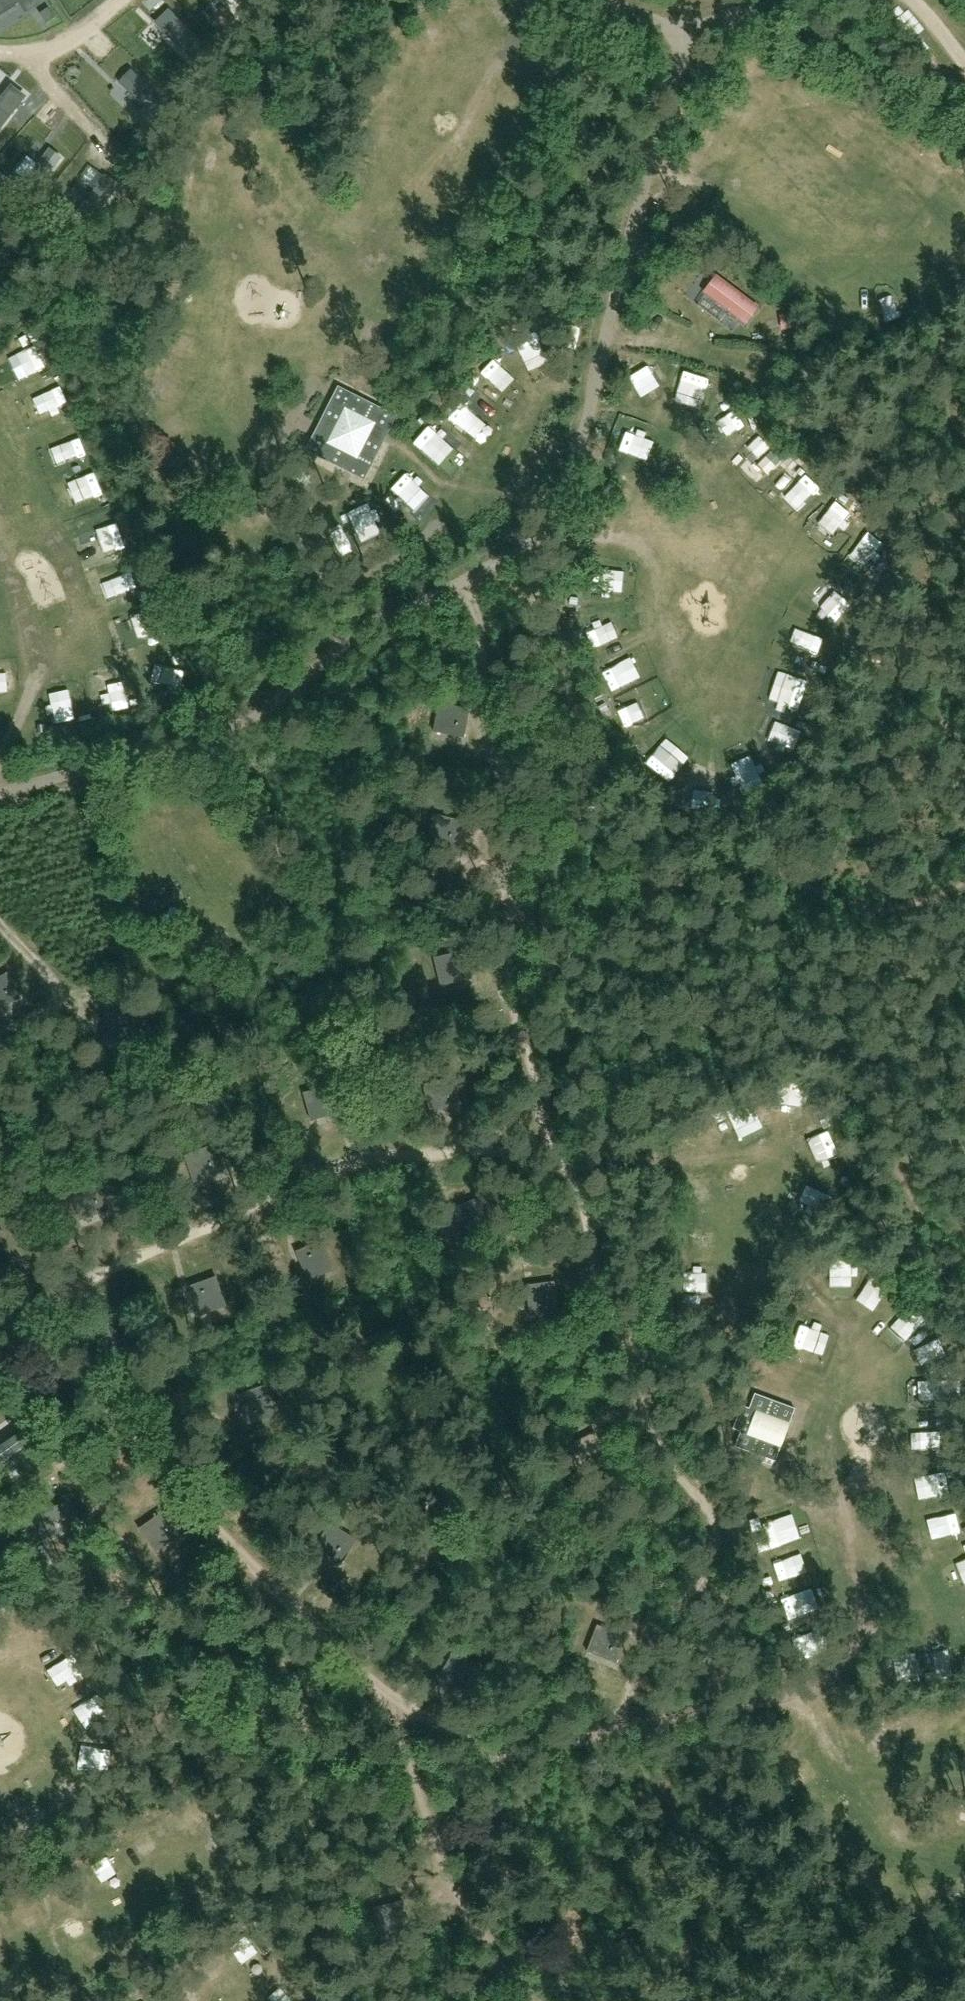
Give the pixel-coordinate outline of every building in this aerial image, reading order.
[(379,181),(376,200),(386,202),(388,183),(379,181)] [(721,321),(729,310),(747,324),(759,307),(717,276),(705,293),(707,294),(699,305),(721,321)] [(340,390),(307,453),(365,482),(397,419),(340,390)] [(51,468),(59,487),(84,477),(76,458),(51,468)] [(812,527),(853,552),(864,535),(822,510),(812,527)] [(87,563),(115,552),(107,533),(79,544),(87,563)] [(128,585),(98,597),(105,615),(135,603),(128,585)] [(124,649),(152,636),(144,620),(117,633),(124,649)] [(161,658),(143,665),(152,687),(170,679),(161,658)] [(470,710),(439,704),(433,733),(465,738),(470,710)] [(82,717),(65,720),(68,743),(86,740),(82,717)] [(464,821),(433,815),(427,843),(458,850),(464,821)] [(464,952),(435,958),(440,987),(472,980),(464,952)] [(23,1000),(9,974),(0,978),(0,1010),(23,1000)] [(430,1114),(462,1106),(454,1074),(422,1084),(430,1114)] [(302,1094),(311,1123),(342,1113),(333,1085),(302,1094)] [(749,1129),(754,1146),(774,1140),(769,1123),(749,1129)] [(195,1185),(224,1172),(214,1146),(183,1158),(195,1185)] [(827,1178),(829,1202),(847,1200),(845,1176),(827,1178)] [(463,1240),(486,1230),(474,1201),(452,1209),(463,1240)] [(296,1252),(308,1281),(335,1272),(324,1241),(296,1252)] [(844,1273),(844,1303),(865,1303),(866,1273),(844,1273)] [(200,1317),(228,1307),(217,1278),(189,1288),(200,1317)] [(731,1302),(727,1280),(700,1285),(704,1306),(731,1302)] [(527,1286),(530,1318),(559,1315),(555,1283),(527,1286)] [(878,1303),(894,1310),(899,1301),(883,1293),(878,1303)] [(926,1326),(909,1345),(920,1355),(937,1335),(926,1326)] [(928,1387),(935,1385),(929,1366),(921,1369),(928,1387)] [(238,1396),(247,1427),(277,1418),(265,1387),(238,1396)] [(741,1432),(736,1447),(776,1462),(781,1447),(779,1446),(787,1423),(790,1424),(795,1409),(755,1394),(750,1409),(742,1406),(733,1429),(741,1432)] [(583,1474),(609,1462),(595,1433),(569,1446),(583,1474)] [(939,1504),(940,1528),(958,1527),(958,1503),(939,1504)] [(65,1504),(22,1520),(27,1532),(23,1533),(27,1546),(58,1534),(54,1522),(70,1516),(65,1504)] [(164,1511),(136,1529),(155,1554),(183,1535),(164,1511)] [(358,1541),(329,1525),(315,1554),(342,1567),(358,1541)] [(804,1600),(824,1587),(817,1577),(797,1590),(804,1600)] [(598,1626),(586,1652),(616,1663),(627,1637),(598,1626)] [(61,1686),(71,1704),(97,1690),(88,1672),(61,1686)] [(404,1901),(372,1908),(379,1936),(411,1929),(404,1901)] [(242,1959),(252,1980),(270,1972),(261,1951),(242,1959)]
